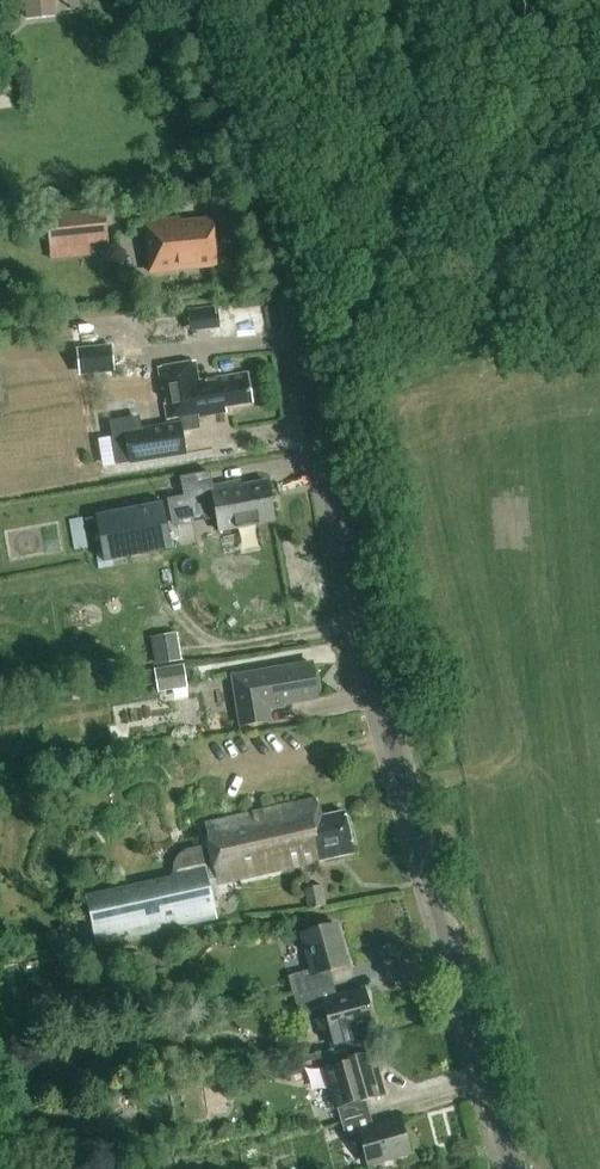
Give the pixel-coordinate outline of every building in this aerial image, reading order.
[(22,4),(23,16),(55,13),(54,1),(54,0),(22,0),(22,4)] [(108,243),(105,209),(46,216),(49,250),(108,243)] [(216,265),(211,220),(179,223),(178,218),(145,221),(149,272),(216,265)] [(80,373),(110,370),(108,349),(77,352),(80,373)] [(224,408),(251,403),(247,374),(197,382),(194,362),(158,368),(167,420),(191,415),(191,418),(225,412),(224,408)] [(179,425),(140,432),(137,415),(108,420),(116,465),(184,454),(179,425)] [(211,487),(208,472),(179,478),(182,495),(166,498),(171,527),(216,519),(219,531),(274,520),(267,481),(240,487),(240,482),(211,487)] [(104,562),(171,549),(162,502),(94,515),(104,562)] [(316,697),(310,662),(231,675),(240,724),(268,720),(266,708),(283,705),(283,703),(316,697)] [(186,687),(183,665),(154,668),(157,691),(186,687)] [(203,825),(208,843),(189,848),(182,852),(175,859),(172,869),(172,875),(84,894),(96,946),(216,920),(209,887),(318,862),(318,860),(352,852),(343,813),(320,818),(316,804),(315,804),(314,800),(203,825)] [(307,910),(326,905),(322,885),(303,889),(307,910)] [(292,993),(332,982),(329,971),(346,967),(334,924),(302,933),(312,970),(287,977),(292,993)] [(332,982),(292,993),(299,1017),(324,1010),(334,1046),(359,1039),(356,1028),(372,1023),(364,992),(337,999),(332,982)] [(66,1048),(87,1044),(84,1029),(63,1033),(66,1048)] [(341,1125),(370,1116),(365,1100),(382,1095),(370,1054),(339,1063),(339,1065),(326,1069),(339,1115),(317,1122),(318,1128),(340,1121),(341,1125)] [(359,1136),(367,1164),(409,1152),(400,1120),(373,1128),(370,1116),(341,1125),(346,1140),(359,1136)]
